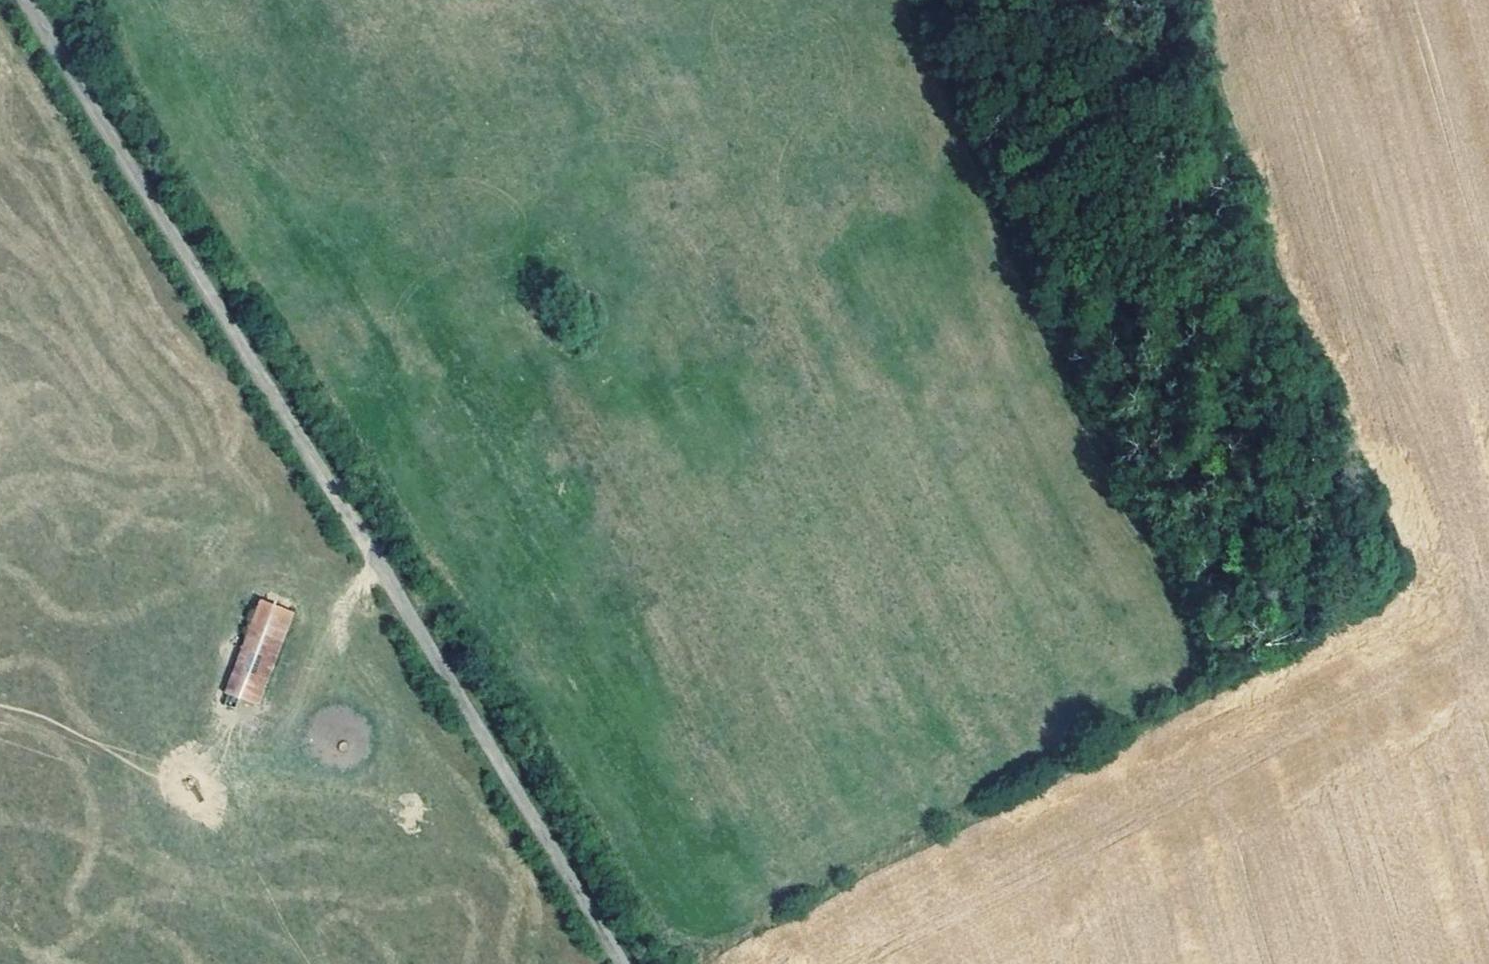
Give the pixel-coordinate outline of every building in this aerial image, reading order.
[(268,680),(294,611),(258,598),(222,697),(237,703),(248,673),(268,680)]
